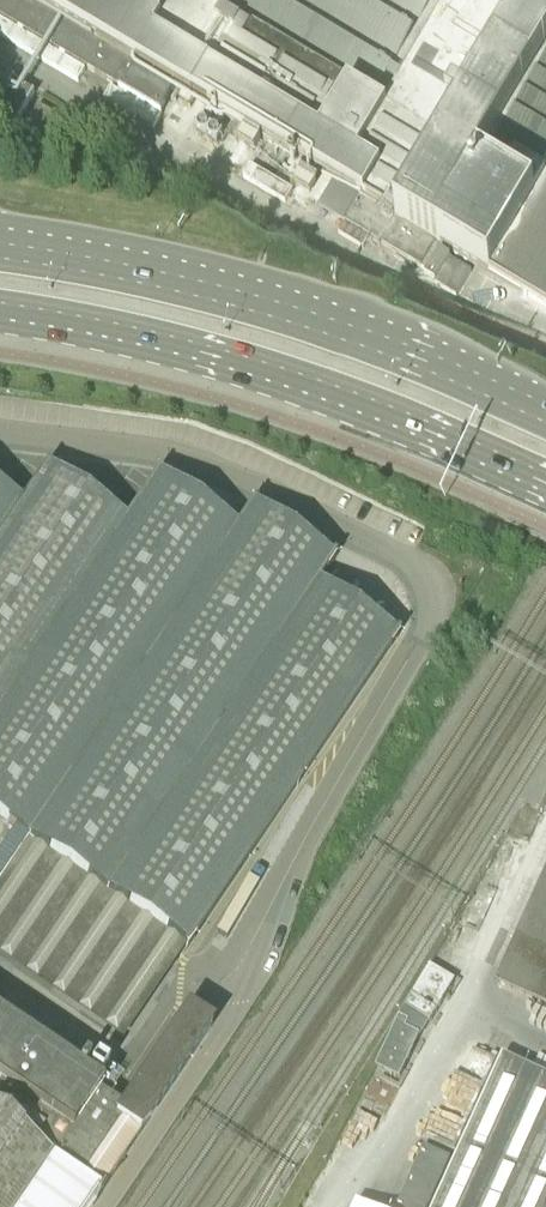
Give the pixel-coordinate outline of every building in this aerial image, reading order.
[(120,89),(119,91),(161,116),(162,114),(161,113),(175,88),(360,198),(345,223),(394,252),(422,269),(437,244),(490,276),(545,310),(545,0),(0,0),(0,18),(120,89)] [(12,132),(35,95),(14,83),(0,105),(0,125),(12,132)] [(122,1043),(184,951),(186,953),(394,645),(393,645),(398,637),(395,635),(395,636),(394,635),(319,584),(335,560),(252,504),(236,528),(156,474),(123,522),(44,468),(19,505),(0,492),(0,823),(14,833),(0,853),(0,961),(122,1043)] [(496,983),(545,1005),(545,872),(496,983)] [(405,1009),(430,1024),(454,982),(430,967),(405,1009)] [(82,1066),(76,1074),(0,1023),(0,1206),(35,1206),(34,1206),(43,1193),(35,1187),(43,1176),(65,1190),(53,1206),(93,1206),(139,1139),(212,1028),(186,1010),(119,1110),(97,1095),(100,1091),(80,1078),(87,1069),(82,1066)] [(377,1068),(399,1078),(418,1036),(403,1029),(406,1022),(400,1019),(377,1068)] [(503,1057),(434,1206),(545,1206),(545,1077),(503,1057)] [(400,1206),(432,1206),(452,1153),(424,1143),(400,1206)]
